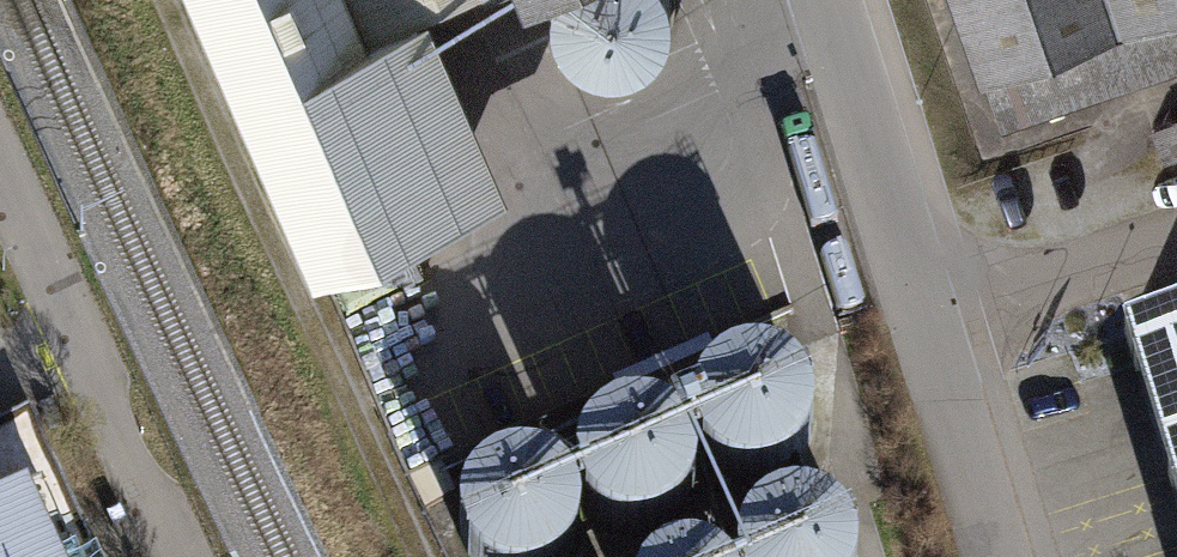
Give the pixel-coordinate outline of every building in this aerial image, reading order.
[(354,0),(198,0),(310,258),(495,178),(419,3),(365,26),(354,0)] [(365,26),(419,3),(426,0),(354,0),(365,26)] [(619,77),(638,71),(655,60),(666,43),(672,24),(670,3),(669,0),(556,0),(555,3),(553,21),(557,39),(566,55),(580,68),(599,75),(619,77)] [(988,131),(1176,68),(1176,0),(945,0),(988,131)] [(1122,337),(1176,518),(1176,321),(1122,337)] [(745,484),(765,485),(785,480),(801,468),(813,452),(818,432),(816,412),(808,393),(795,379),(777,370),(757,367),(737,371),(721,380),(708,394),(701,411),(699,430),(703,448),(712,464),(726,476),(745,484)] [(618,539),(639,541),(658,535),(675,523),(686,507),(692,487),(690,467),(682,449),(668,434),(650,425),(630,422),(610,426),(594,436),(582,450),(575,467),(573,485),(577,503),(586,519),(600,531),(618,539)] [(575,554),(580,534),(579,514),(571,496),(557,481),(539,472),(519,469),(499,473),(483,483),(471,497),(463,514),(461,532),(465,550),(469,556),(572,556),(575,554)] [(38,500),(0,518),(0,556),(65,556),(38,500)] [(850,542),(836,528),(818,519),(798,516),(778,520),(762,530),(750,543),(744,556),(856,556),(850,542)]
